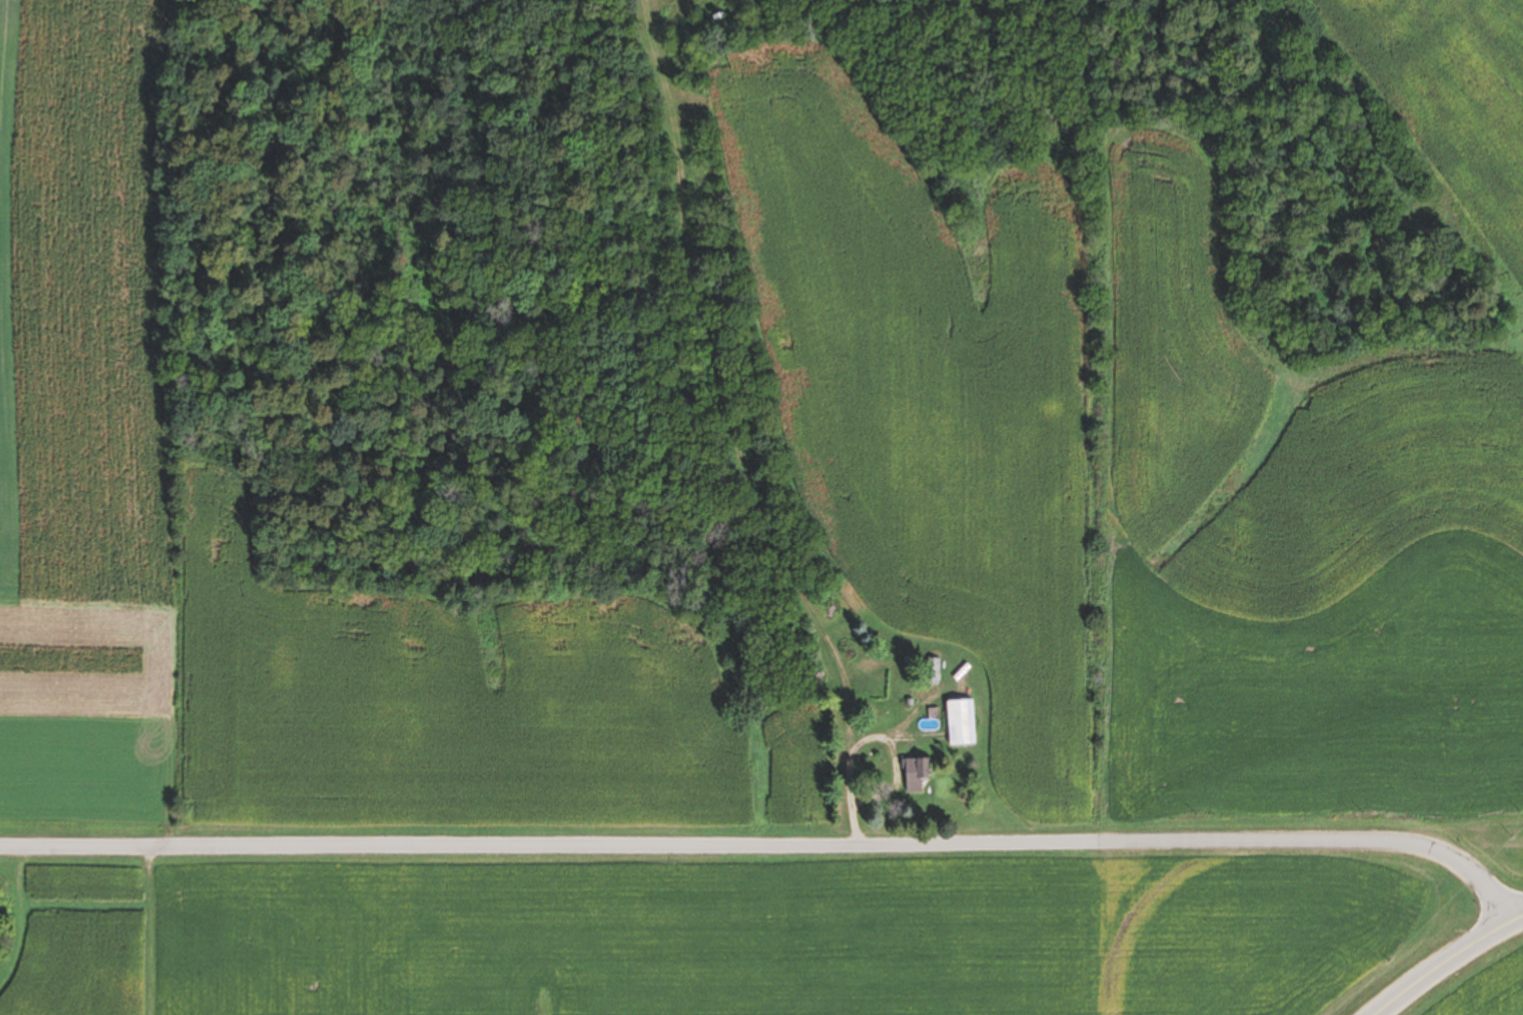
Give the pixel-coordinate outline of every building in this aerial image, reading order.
[(941,686),(941,659),(933,659),(933,686),(941,686)] [(978,745),(976,699),(947,701),(949,747),(978,745)] [(906,759),(906,794),(925,794),(925,780),(932,780),(932,759),(906,759)]
